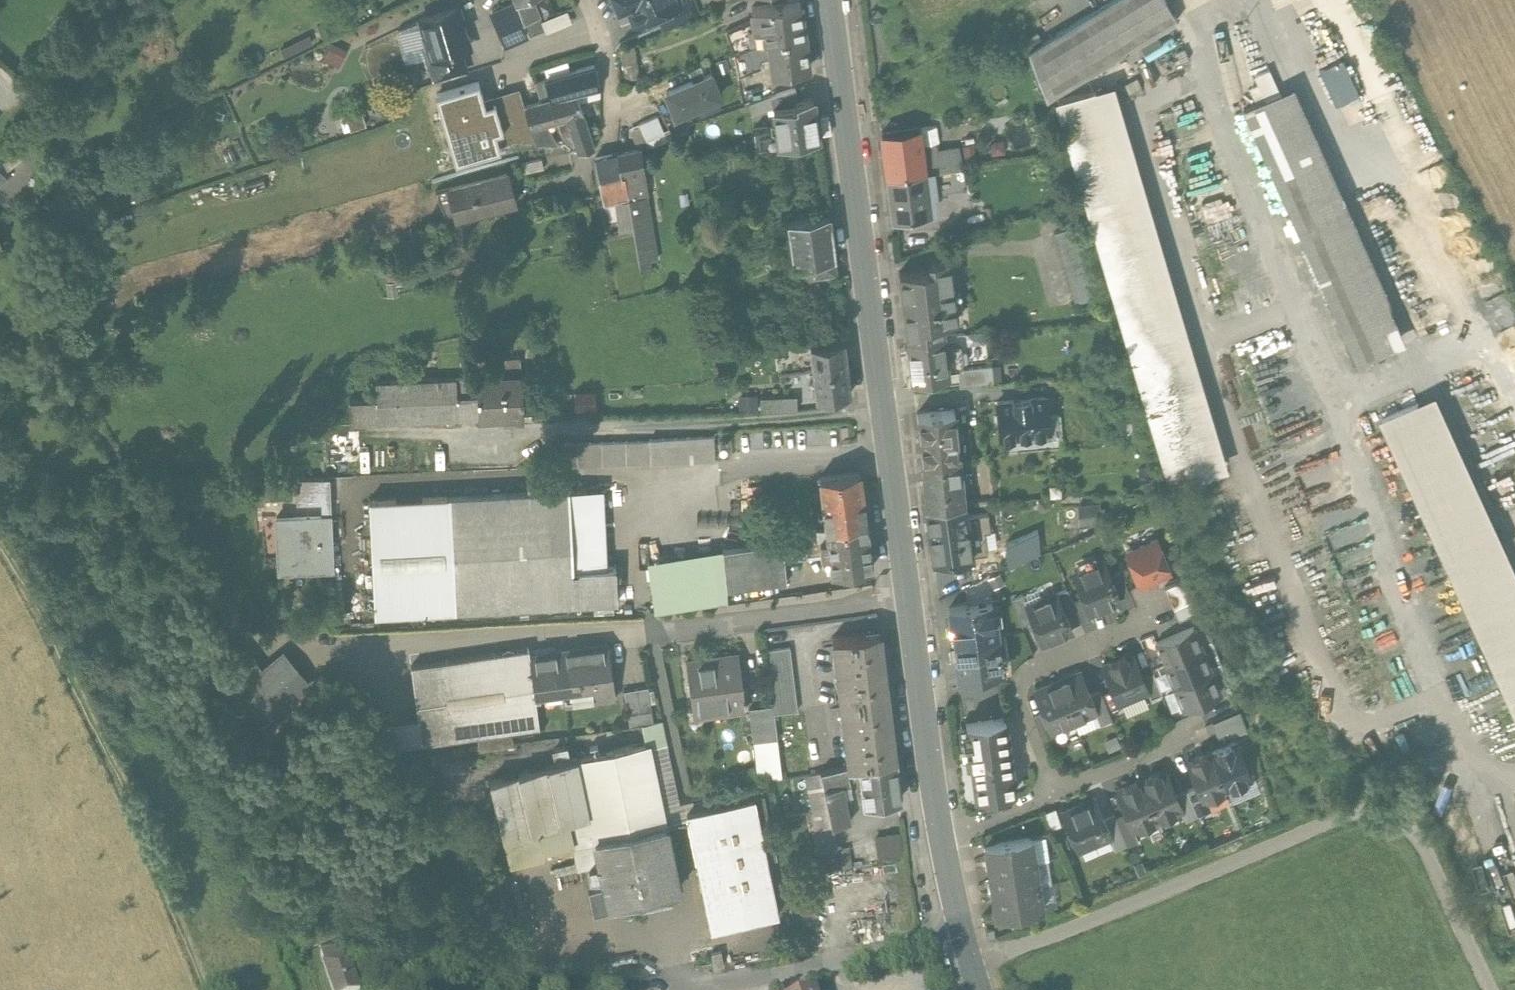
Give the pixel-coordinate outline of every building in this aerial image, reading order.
[(516,2),(528,34),(543,29),(540,20),(538,15),(539,14),(533,0),(516,0),(516,2)] [(618,7),(627,4),(634,22),(658,12),(680,3),(680,2),(679,0),(615,0),(618,7)] [(680,2),(680,3),(658,12),(663,25),(697,12),(692,0),(686,0),(680,2)] [(768,38),(803,33),(800,0),(789,0),(751,5),(753,18),(754,27),(762,26),(764,39),(768,38)] [(1165,0),(1108,0),(1027,47),(1045,95),(1123,49),(1128,58),(1142,50),(1138,41),(1176,19),(1165,0)] [(509,42),(528,34),(516,2),(492,13),(500,30),(503,28),(509,42)] [(430,55),(431,56),(461,48),(469,45),(458,7),(419,18),(423,31),(421,32),(424,44),(427,43),(430,55)] [(566,10),(540,20),(543,29),(544,32),(570,21),(566,10)] [(725,29),(733,50),(764,39),(762,26),(754,27),(753,18),(725,29)] [(808,66),(803,33),(768,38),(770,57),(772,71),(782,70),(782,75),(797,73),(795,68),(808,66)] [(770,57),(768,38),(764,39),(733,50),(737,75),(762,66),(762,59),(770,57)] [(640,77),(634,41),(621,46),(626,79),(640,77)] [(467,71),(461,48),(431,56),(430,55),(427,56),(435,80),(467,71)] [(1339,103),(1361,93),(1345,56),(1322,66),(1339,103)] [(544,77),(549,97),(569,92),(576,90),(599,86),(594,63),(544,77)] [(1254,74),(1264,96),(1278,90),(1268,67),(1254,74)] [(710,73),(666,90),(674,113),(719,95),(710,73)] [(534,80),(539,100),(549,97),(544,77),(534,80)] [(529,126),(524,108),(520,93),(485,103),(478,80),(435,93),(455,162),(500,148),(498,144),(514,140),(534,140),(529,126)] [(1227,464),(1112,80),(1056,97),(1170,481),(1227,464)] [(1264,96),(1242,106),(1357,363),(1408,340),(1293,84),(1278,90),(1264,96)] [(772,105),(796,102),(795,97),(797,97),(795,85),(770,93),(772,105)] [(576,90),(569,92),(574,112),(567,114),(578,150),(593,146),(589,134),(597,132),(594,122),(585,123),(576,90)] [(529,126),(544,121),(555,115),(567,114),(574,112),(569,92),(549,97),(539,100),(524,108),(529,126)] [(817,136),(812,95),(797,97),(795,97),(796,102),(772,105),(775,128),(772,131),(766,126),(753,128),(755,144),(817,136)] [(656,115),(628,126),(635,144),(644,140),(648,150),(674,138),(669,127),(662,129),(656,115)] [(555,144),(544,121),(529,126),(534,140),(535,142),(555,144)] [(881,133),(886,176),(924,171),(921,146),(918,129),(881,133)] [(936,144),(921,146),(924,171),(931,170),(961,166),(980,163),(979,149),(980,149),(979,139),(957,142),(958,147),(937,150),(936,144)] [(641,147),(616,152),(619,173),(623,199),(645,194),(647,194),(641,147)] [(616,200),(623,199),(619,173),(616,152),(595,157),(603,203),(616,200)] [(540,158),(521,163),(523,173),(543,168),(540,158)] [(964,184),(961,166),(931,170),(934,189),(964,184)] [(929,213),(924,171),(886,176),(892,218),(929,213)] [(515,203),(507,172),(446,188),(454,218),(515,203)] [(651,267),(649,258),(656,257),(645,194),(623,199),(626,228),(633,227),(639,269),(651,267)] [(619,230),(626,228),(623,199),(616,200),(619,230)] [(787,218),(793,261),(833,255),(827,212),(787,218)] [(1054,231),(1075,301),(1098,294),(1078,224),(1054,231)] [(836,272),(833,255),(793,261),(796,277),(836,272)] [(899,273),(906,338),(942,334),(940,322),(956,320),(948,258),(929,261),(930,268),(899,273)] [(819,290),(818,282),(798,285),(799,293),(819,290)] [(943,346),(942,334),(906,338),(911,380),(948,375),(947,369),(957,368),(963,368),(962,364),(967,360),(966,350),(960,348),(959,344),(943,346)] [(809,344),(813,369),(847,365),(843,339),(827,341),(827,336),(820,337),(821,342),(809,344)] [(504,377),(475,379),(477,419),(523,417),(520,359),(503,359),(504,377)] [(850,393),(847,365),(813,369),(816,397),(850,393)] [(957,368),(959,386),(993,383),(991,365),(963,368),(957,368)] [(395,370),(396,382),(418,381),(418,369),(395,370)] [(350,425),(477,419),(475,379),(418,381),(396,382),(375,383),(376,400),(349,401),(350,425)] [(1381,417),(1514,712),(1514,566),(1436,392),(1381,417)] [(755,394),(738,394),(739,410),(755,409),(755,394)] [(797,408),(797,395),(760,396),(761,409),(797,408)] [(1050,415),(1049,398),(997,403),(1001,437),(1052,433),(1050,415)] [(916,413),(922,461),(959,458),(954,409),(916,413)] [(1064,413),(1050,415),(1052,433),(1053,440),(1066,438),(1064,413)] [(714,460),(713,435),(650,438),(650,439),(563,443),(564,467),(714,460)] [(922,461),(925,505),(962,501),(961,488),(968,487),(966,472),(959,473),(959,458),(922,461)] [(819,475),(826,526),(865,521),(859,470),(819,475)] [(324,503),(324,513),(333,513),(332,479),(295,480),(296,504),(324,503)] [(1063,495),(1061,485),(1052,486),(1053,496),(1063,495)] [(603,488),(569,490),(573,570),(607,568),(603,488)] [(569,490),(369,499),(374,613),(618,602),(616,568),(607,568),(573,570),(569,490)] [(963,501),(962,501),(925,505),(932,559),(970,556),(970,555),(987,553),(984,531),(990,531),(987,512),(965,515),(963,501)] [(1099,502),(1079,504),(1081,523),(1101,521),(1099,502)] [(331,569),(329,515),(276,518),(278,571),(331,569)] [(871,567),(865,521),(826,526),(828,554),(831,572),(871,567)] [(828,554),(826,526),(803,528),(804,539),(782,542),(784,560),(828,554)] [(1157,538),(1125,551),(1138,583),(1170,571),(1157,538)] [(786,582),(784,560),(782,542),(722,549),(726,589),(786,582)] [(727,602),(726,589),(722,549),(646,560),(655,613),(727,602)] [(1084,597),(1090,611),(1119,599),(1118,597),(1109,575),(1102,559),(1073,571),(1084,597)] [(971,566),(973,584),(989,577),(998,573),(993,564),(971,566)] [(1121,570),(1109,575),(1118,597),(1129,593),(1121,570)] [(966,588),(968,605),(992,603),(989,577),(973,584),(966,588)] [(1187,577),(1164,586),(1178,620),(1201,611),(1187,577)] [(1065,615),(1076,611),(1073,602),(1067,588),(1056,593),(1065,615)] [(1032,620),(1042,644),(1071,632),(1065,615),(1056,593),(1026,605),(1032,620)] [(1021,624),(1032,620),(1026,605),(1022,594),(1011,598),(1021,624)] [(1084,597),(1073,602),(1076,611),(1081,624),(1093,619),(1090,611),(1084,597)] [(968,605),(950,608),(953,640),(997,634),(992,603),(968,605)] [(1156,642),(1165,664),(1202,649),(1193,627),(1156,642)] [(858,765),(895,759),(879,632),(831,638),(832,651),(836,651),(840,689),(837,689),(840,715),(843,715),(848,752),(844,753),(846,767),(858,765)] [(997,634),(953,640),(958,676),(976,674),(1002,670),(999,654),(997,634)] [(304,687),(278,656),(262,669),(237,638),(193,651),(259,726),(304,687)] [(556,655),(529,659),(535,697),(563,693),(564,706),(615,698),(607,644),(555,650),(556,655)] [(765,649),(772,705),(773,713),(796,710),(788,646),(765,649)] [(538,725),(535,697),(529,659),(528,648),(411,664),(417,711),(375,717),(379,747),(421,741),(510,729),(538,725)] [(1211,671),(1202,649),(1165,664),(1174,687),(1211,671)] [(737,653),(685,659),(691,716),(744,710),(743,701),(745,700),(744,694),(742,695),(737,653)] [(1002,670),(976,674),(977,686),(1008,682),(1005,653),(999,654),(1002,670)] [(1132,653),(1103,665),(1118,704),(1148,692),(1142,677),(1132,653)] [(1220,694),(1211,671),(1174,687),(1183,709),(1220,694)] [(1079,672),(1057,681),(1074,722),(1095,713),(1096,713),(1089,695),(1079,672)] [(1153,672),(1142,677),(1148,692),(1151,700),(1162,695),(1153,672)] [(1051,731),(1074,722),(1057,681),(1035,690),(1044,712),(1051,731)] [(629,725),(642,723),(653,722),(647,686),(623,690),(629,725)] [(1100,690),(1089,695),(1096,713),(1095,713),(1100,725),(1112,720),(1100,690)] [(781,777),(773,713),(772,705),(748,708),(757,780),(781,777)] [(1239,711),(1212,722),(1216,732),(1243,722),(1239,711)] [(1053,735),(1051,731),(1044,712),(1033,717),(1042,740),(1053,735)] [(1005,720),(965,725),(969,750),(965,750),(966,762),(970,761),(975,796),(1015,791),(1005,720)] [(642,723),(646,743),(663,825),(688,819),(686,812),(696,810),(693,800),(678,803),(661,721),(653,722),(642,723)] [(512,741),(510,729),(421,741),(423,753),(512,741)] [(1235,741),(1211,751),(1227,788),(1250,779),(1235,741)] [(486,781),(500,837),(586,816),(597,865),(606,906),(640,899),(642,907),(670,900),(668,893),(678,891),(663,825),(646,743),(572,761),(569,747),(553,751),(556,764),(486,781)] [(1203,798),(1227,788),(1211,751),(1187,761),(1198,787),(1202,798),(1203,798)] [(902,799),(895,759),(858,765),(861,781),(865,805),(902,799)] [(858,765),(846,767),(804,775),(816,830),(832,827),(848,823),(844,798),(851,797),(848,783),(861,781),(858,765)] [(1166,770),(1141,780),(1157,821),(1181,811),(1175,796),(1166,770)] [(1133,830),(1157,821),(1141,780),(1117,790),(1127,814),(1133,830)] [(1186,792),(1197,817),(1209,812),(1203,798),(1202,798),(1198,787),(1186,792)] [(1186,792),(1175,796),(1181,811),(1186,822),(1197,817),(1186,792)] [(776,862),(762,796),(696,810),(686,812),(688,819),(710,931),(777,917),(766,864),(776,862)] [(1062,811),(1078,851),(1110,838),(1102,819),(1094,798),(1062,811)] [(1054,807),(1043,812),(1051,830),(1062,826),(1054,807)] [(1127,814),(1115,819),(1125,844),(1126,846),(1138,841),(1133,830),(1127,814)] [(1114,815),(1102,819),(1110,838),(1114,849),(1125,844),(1115,819),(1114,815)] [(587,867),(597,865),(586,816),(500,837),(507,866),(539,858),(537,849),(572,841),(578,869),(587,867)] [(811,831),(815,852),(837,848),(832,827),(816,830),(811,831)] [(877,858),(903,855),(901,832),(875,835),(877,858)] [(984,844),(988,868),(1035,861),(1032,837),(984,844)] [(1070,852),(1065,839),(1056,842),(1062,855),(1070,852)] [(848,845),(837,848),(815,852),(811,853),(815,872),(853,865),(848,845)] [(1039,885),(1035,861),(988,868),(992,892),(1039,885)] [(1134,864),(1138,875),(1146,872),(1141,861),(1134,864)] [(596,909),(606,906),(597,865),(587,867),(596,909)] [(1042,909),(1039,885),(992,892),(995,915),(1042,909)] [(321,951),(333,989),(358,989),(361,989),(350,952),(340,955),(338,946),(321,951)]
